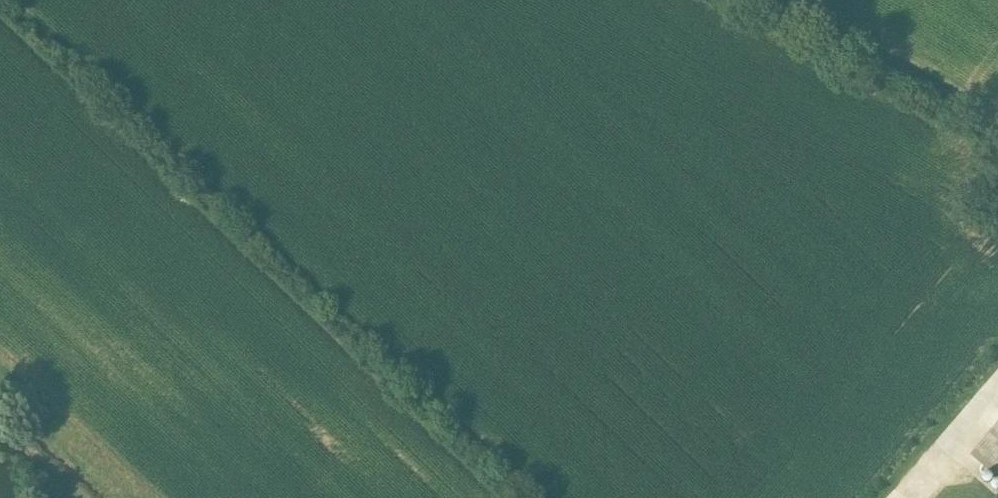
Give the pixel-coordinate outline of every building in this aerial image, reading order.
[(973,454),(997,475),(997,425),(973,454)]
